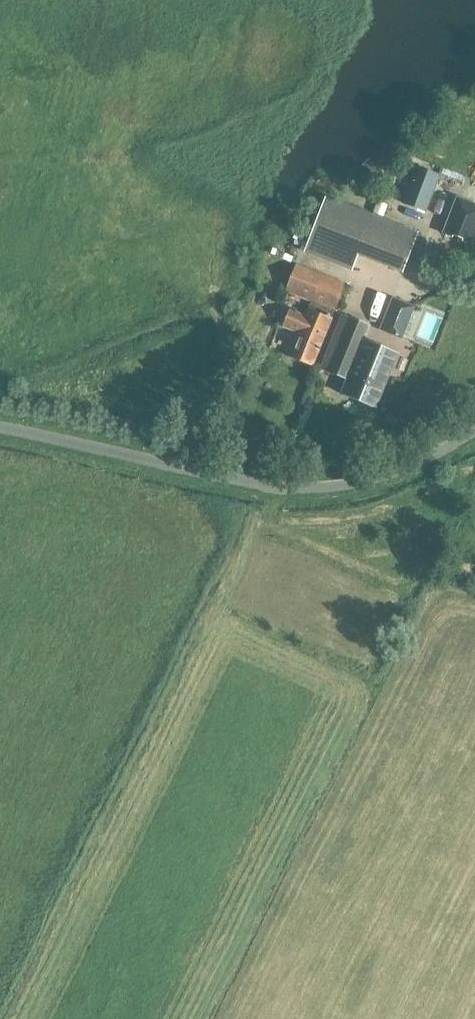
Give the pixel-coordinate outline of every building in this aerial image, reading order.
[(458,155),(461,167),(474,165),(471,153),(458,155)] [(417,170),(405,202),(425,209),(437,177),(417,170)] [(315,224),(304,253),(352,272),(358,257),(402,274),(419,232),(326,196),(321,209),(313,206),(307,221),(315,224)] [(441,235),(471,247),(474,237),(474,207),(455,199),(441,235)] [(378,202),(373,214),(383,218),(388,206),(378,202)] [(334,310),(344,285),(293,265),(284,290),(334,310)] [(383,321),(407,330),(416,307),(403,302),(392,298),(383,321)] [(305,317),(290,310),(282,328),(297,334),(289,357),(314,368),(333,320),(308,310),(305,317)] [(348,379),(341,396),(376,410),(398,355),(364,341),(370,325),(342,314),(320,368),(348,379)]
